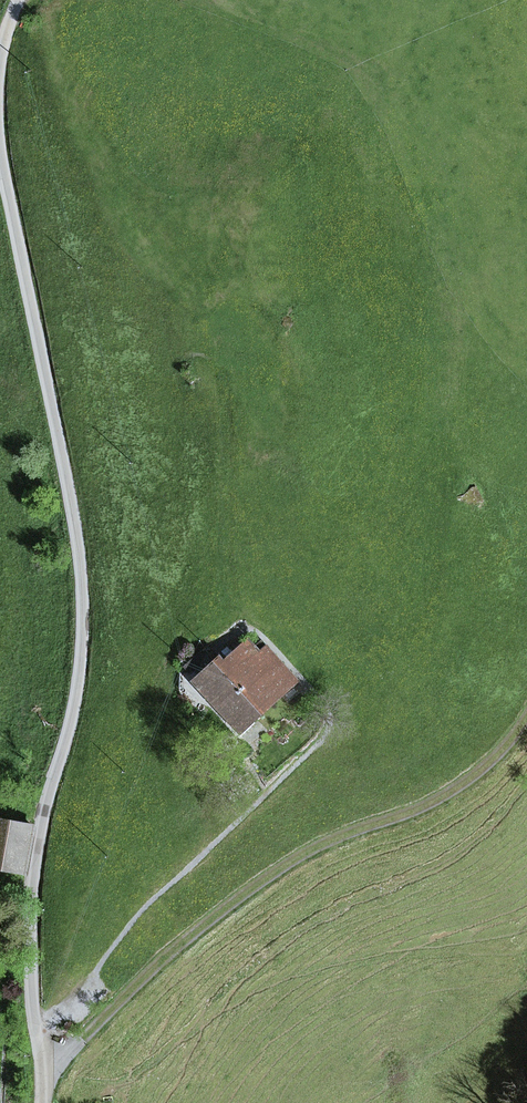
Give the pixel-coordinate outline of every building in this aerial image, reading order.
[(229,666),(220,657),(216,661),(232,679),(231,680),(260,712),(296,680),(261,642),(255,648),(248,641),(228,659),(232,663),(229,666)] [(212,698),(240,730),(260,712),(231,680),(232,679),(216,661),(195,679),(212,698)] [(25,870),(33,827),(0,820),(0,865),(25,870)]
